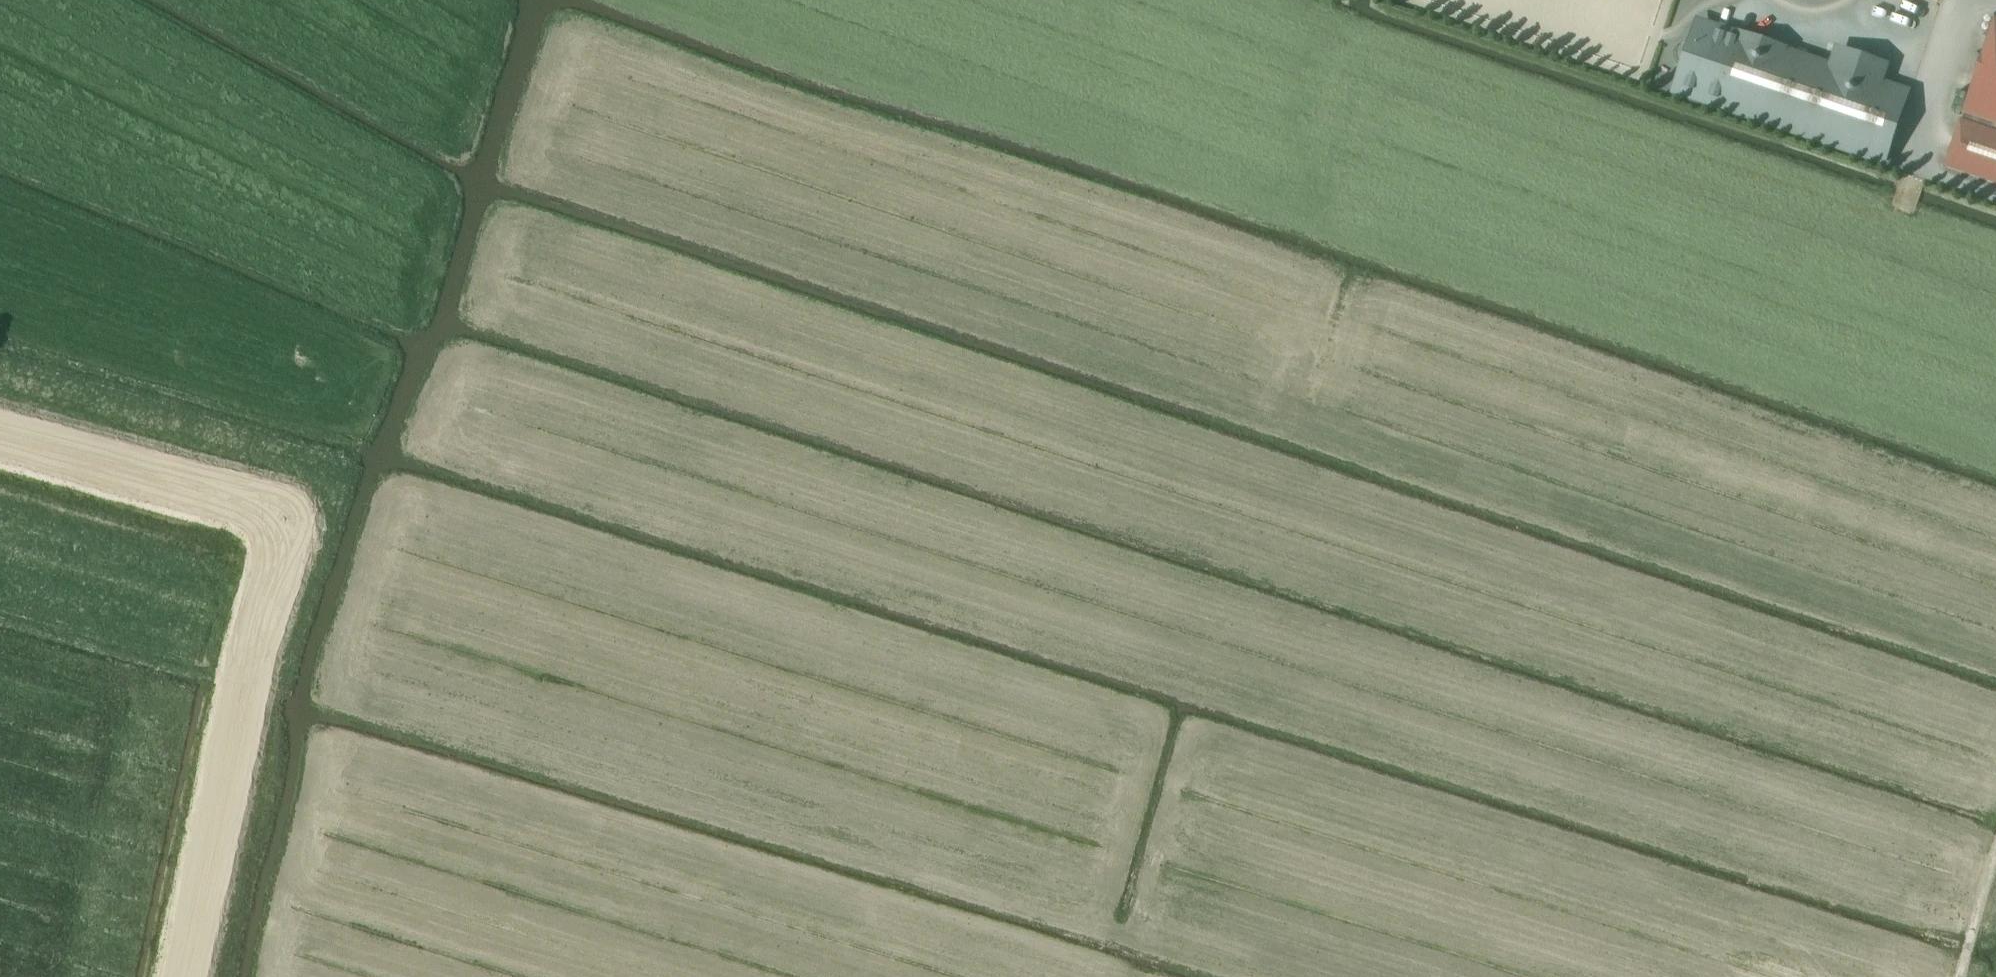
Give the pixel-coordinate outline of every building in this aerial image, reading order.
[(1695,17),(1671,93),(1885,166),(1908,89),(1882,84),(1887,64),(1835,45),(1828,63),(1695,17)] [(1995,19),(1963,114),(1965,114),(1963,120),(1961,120),(1945,167),(1995,184),(1995,19)]
